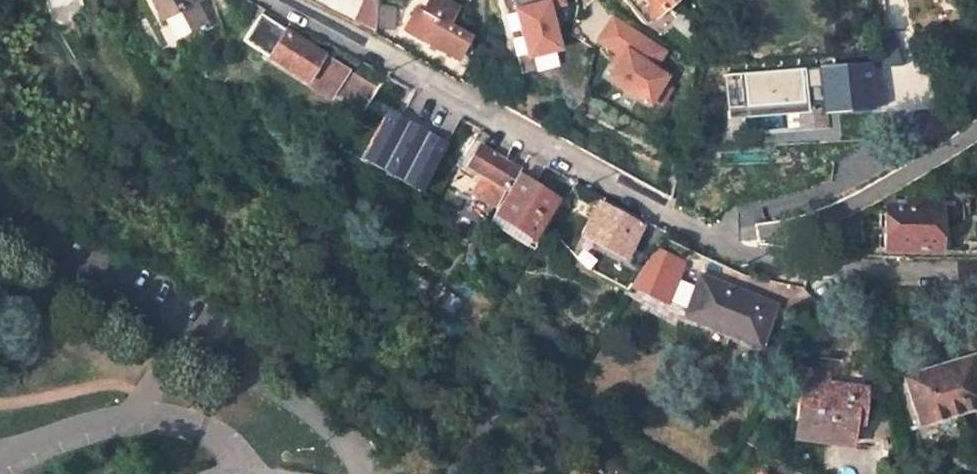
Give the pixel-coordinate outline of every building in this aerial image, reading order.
[(193,34),(217,22),(205,0),(150,0),(160,19),(179,9),(193,34)] [(424,41),(457,60),(470,37),(450,26),(450,19),(456,8),(442,0),(429,0),(422,12),(436,20),(424,41)] [(542,0),(511,0),(511,1),(513,1),(513,4),(518,9),(543,2),(542,0)] [(515,10),(526,57),(559,49),(554,28),(548,7),(559,5),(562,4),(561,0),(542,0),(543,2),(518,9),(515,10)] [(643,26),(673,0),(621,0),(643,26)] [(593,38),(608,10),(593,2),(578,30),(593,38)] [(548,7),(554,28),(561,26),(564,12),(560,8),(559,5),(548,7)] [(390,8),(374,7),(374,31),(390,38),(390,8)] [(283,31),(259,15),(243,39),(332,98),(336,93),(362,109),(376,88),(285,28),(283,31)] [(608,79),(648,106),(652,99),(662,84),(666,78),(654,70),(665,53),(613,19),(598,42),(622,58),(608,79)] [(909,22),(877,25),(880,63),(912,60),(909,22)] [(872,109),(868,63),(724,75),(726,108),(807,102),(806,88),(820,87),(822,113),(872,109)] [(652,99),(661,104),(670,90),(662,84),(652,99)] [(516,167),(479,145),(467,165),(479,173),(469,193),(493,205),(516,167)] [(386,155),(377,150),(368,164),(377,169),(386,155)] [(533,183),(546,164),(530,155),(518,174),(533,183)] [(529,238),(556,198),(533,183),(518,174),(492,213),(529,238)] [(957,221),(957,202),(927,201),(927,208),(905,208),(886,208),(884,248),(936,250),(937,220),(948,221),(957,221)] [(637,227),(600,205),(583,234),(621,255),(637,227)] [(936,250),(947,250),(948,221),(937,220),(936,250)] [(665,302),(683,262),(655,248),(630,285),(665,302)] [(773,304),(701,274),(685,314),(757,344),(773,304)] [(974,356),(905,377),(919,424),(976,407),(976,367),(974,356)] [(828,373),(805,369),(798,428),(827,432),(826,441),(851,445),(851,435),(853,423),(860,424),(865,389),(826,383),(828,373)] [(851,435),(859,436),(860,424),(853,423),(851,435)] [(798,428),(797,437),(826,441),(827,432),(798,428)] [(398,461),(396,450),(383,453),(385,464),(398,461)]
